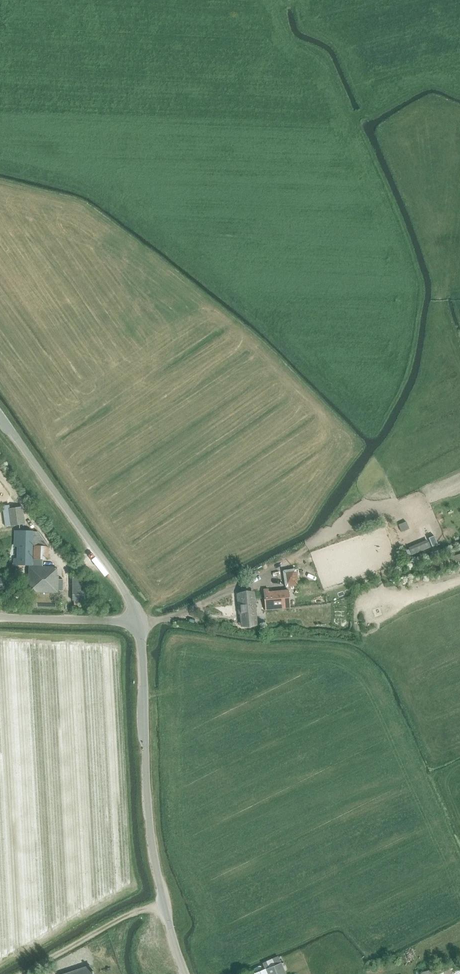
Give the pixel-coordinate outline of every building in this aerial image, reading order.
[(9,509),(11,526),(23,524),(21,508),(9,509)] [(22,531),(21,565),(33,565),(33,563),(33,559),(34,546),(48,546),(38,531),(22,531)] [(434,535),(428,538),(431,546),(437,543),(434,535)] [(430,547),(427,539),(408,547),(411,554),(430,547)] [(33,566),(29,566),(29,592),(57,592),(57,589),(61,589),(62,580),(58,579),(58,576),(56,576),(57,568),(37,567),(33,566)] [(84,579),(73,579),(73,588),(69,588),(70,596),(73,596),(73,594),(84,594),(84,579)] [(265,610),(290,608),(289,590),(269,591),(268,589),(263,589),(265,610)] [(240,627),(258,625),(255,591),(236,593),(238,614),(239,614),(240,627)] [(254,973),(286,973),(281,963),(254,973)] [(91,965),(62,973),(94,973),(91,965)]
